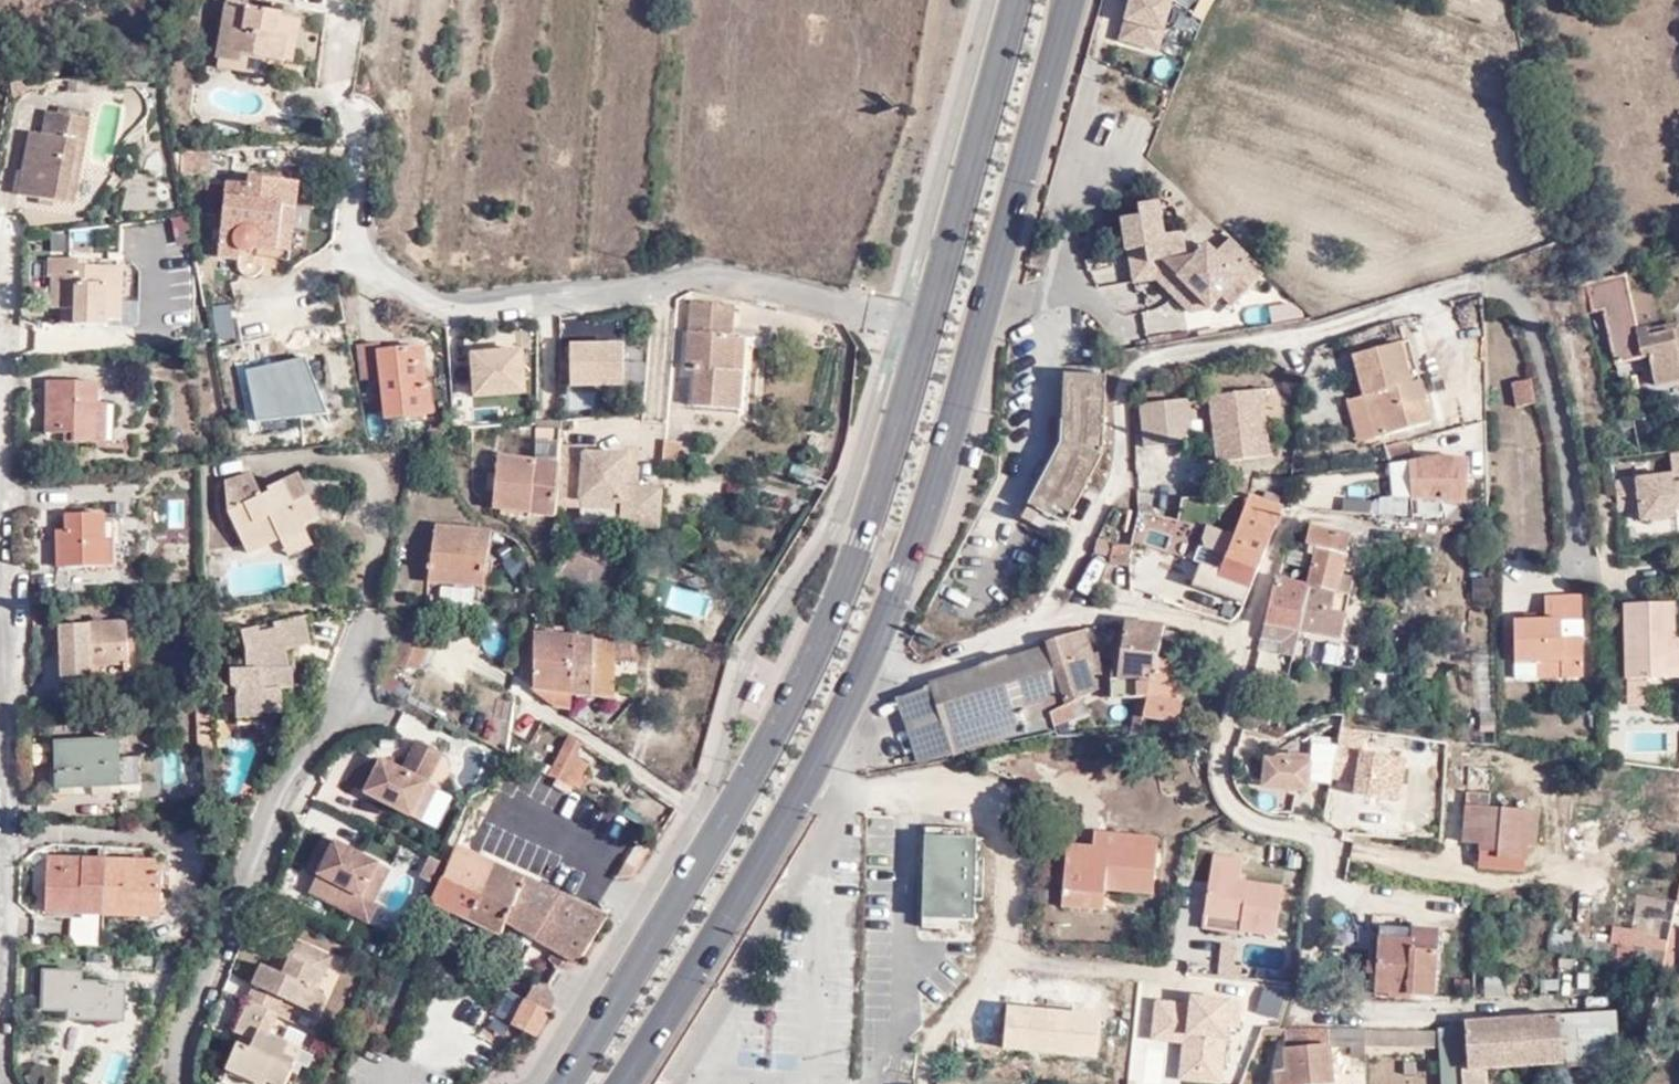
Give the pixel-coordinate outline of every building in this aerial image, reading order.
[(280,21),(246,15),(248,3),(229,0),(226,0),(219,58),(270,67),(293,71),(296,47),(277,43),(280,21)] [(1184,0),(1140,0),(1127,46),(1165,57),(1180,6),(1184,0)] [(299,25),(280,21),(277,43),(296,47),(299,25)] [(265,84),(270,67),(219,58),(216,76),(227,78),(265,84)] [(30,132),(17,195),(76,205),(92,121),(46,112),(41,135),(30,132)] [(211,164),(184,166),(186,184),(212,181),(211,164)] [(281,243),(286,189),(251,186),(250,192),(227,191),(219,261),(240,264),(238,277),(244,279),(248,279),(256,278),(259,276),(263,267),(257,265),(259,242),(281,243)] [(1180,234),(1162,236),(1154,200),(1150,201),(1137,206),(1139,215),(1116,220),(1122,251),(1125,252),(1131,252),(1137,265),(1149,263),(1185,254),(1180,234)] [(168,218),(170,240),(189,238),(187,217),(168,218)] [(1149,263),(1137,265),(1158,262),(1182,285),(1206,309),(1236,279),(1246,289),(1262,274),(1228,238),(1212,254),(1203,246),(1193,256),(1186,258),(1185,254),(1149,263)] [(88,252),(46,253),(45,270),(51,270),(51,301),(63,301),(63,317),(121,317),(122,260),(87,258),(88,252)] [(1125,252),(1128,267),(1137,265),(1131,252),(1125,252)] [(1137,265),(1128,267),(1130,284),(1153,280),(1170,297),(1182,285),(1158,262),(1137,265)] [(1625,279),(1587,287),(1596,313),(1602,311),(1618,365),(1649,359),(1657,386),(1678,381),(1678,363),(1676,352),(1671,333),(1647,338),(1644,330),(1638,332),(1625,279)] [(1587,287),(1581,288),(1588,315),(1596,313),(1587,287)] [(733,338),(741,339),(743,311),(685,308),(679,380),(689,381),(687,410),(740,414),(743,376),(730,374),(733,338)] [(1644,330),(1647,338),(1671,333),(1676,352),(1678,351),(1678,329),(1677,323),(1644,330)] [(1176,333),(1155,337),(1157,345),(1178,342),(1176,333)] [(745,339),(741,339),(733,338),(730,374),(743,376),(745,339)] [(1413,344),(1406,345),(1414,384),(1424,381),(1413,344)] [(1414,384),(1406,345),(1356,358),(1368,396),(1382,392),(1394,437),(1435,422),(1424,381),(1414,384)] [(381,348),(361,351),(364,384),(383,384),(389,424),(433,419),(422,352),(382,356),(381,348)] [(623,348),(570,348),(572,391),(625,391),(623,348)] [(522,352),(470,355),(474,403),(526,400),(522,352)] [(1071,527),(1108,457),(1111,378),(1070,377),(1067,446),(1027,521),(1058,538),(1062,529),(1059,528),(1062,522),(1071,527)] [(93,438),(93,405),(92,379),(45,378),(43,438),(93,438)] [(310,383),(286,386),(291,419),(313,416),(310,383)] [(1533,384),(1512,388),(1518,414),(1539,410),(1533,384)] [(1224,465),(1272,458),(1265,390),(1222,395),(1227,436),(1221,438),(1224,465)] [(1380,440),(1394,437),(1382,392),(1368,396),(1368,398),(1380,440)] [(1146,403),(1150,446),(1201,440),(1197,397),(1146,403)] [(1364,445),(1380,440),(1368,398),(1352,402),(1364,445)] [(109,405),(93,405),(93,438),(109,438),(109,405)] [(560,440),(539,438),(535,469),(535,471),(558,473),(559,451),(559,449),(560,440)] [(659,447),(656,472),(675,476),(678,449),(659,447)] [(625,491),(627,460),(587,457),(587,453),(559,451),(558,473),(555,504),(623,508),(622,516),(621,531),(659,533),(661,493),(625,491)] [(1675,454),(1677,476),(1620,482),(1623,511),(1645,508),(1646,520),(1678,517),(1678,453),(1675,454)] [(1442,458),(1414,464),(1417,502),(1470,507),(1474,461),(1442,458)] [(535,469),(498,465),(493,516),(529,519),(535,471),(535,469)] [(535,471),(529,519),(554,523),(555,511),(555,504),(558,473),(535,471)] [(273,539),(276,545),(302,533),(297,524),(313,516),(309,506),(293,475),(261,490),(262,494),(254,498),(253,494),(245,477),(218,484),(222,513),(242,555),(273,539)] [(1349,496),(1345,510),(1368,517),(1373,504),(1349,496)] [(1220,583),(1256,591),(1286,510),(1284,509),(1252,499),(1251,502),(1239,530),(1232,547),(1226,563),(1211,561),(1206,565),(1180,561),(1178,571),(1187,572),(1189,576),(1218,583),(1220,583)] [(309,506),(313,516),(335,522),(339,508),(316,503),(309,506)] [(555,511),(622,516),(623,508),(555,504),(555,511)] [(96,509),(61,510),(62,538),(50,540),(50,562),(108,562),(108,538),(97,538),(96,509)] [(1171,523),(1152,521),(1144,544),(1165,548),(1167,538),(1171,523)] [(1182,524),(1171,523),(1167,538),(1232,547),(1239,530),(1182,524)] [(1319,550),(1312,586),(1313,586),(1340,591),(1342,579),(1350,539),(1311,530),(1307,546),(1319,550)] [(302,533),(276,545),(283,558),(308,546),(302,533)] [(429,589),(482,594),(489,540),(434,535),(429,589)] [(1101,543),(1092,563),(1134,572),(1135,549),(1101,543)] [(1487,612),(1493,580),(1463,575),(1457,607),(1487,612)] [(1313,586),(1303,632),(1342,641),(1356,582),(1342,579),(1340,591),(1313,586)] [(1312,586),(1283,580),(1271,626),(1303,632),(1313,586),(1312,586)] [(1250,606),(1256,591),(1220,583),(1218,583),(1214,596),(1250,606)] [(1571,670),(1573,687),(1592,687),(1592,648),(1574,648),(1575,629),(1591,628),(1592,604),(1553,604),(1552,627),(1522,627),(1523,672),(1571,670)] [(1677,646),(1678,646),(1678,614),(1678,611),(1631,612),(1633,687),(1653,686),(1678,685),(1677,646)] [(626,633),(627,613),(601,617),(601,631),(626,633)] [(405,619),(386,668),(415,673),(427,642),(421,640),(424,617),(407,614),(405,619)] [(124,616),(56,617),(59,673),(124,673),(124,616)] [(307,650),(300,621),(238,637),(243,657),(244,676),(228,676),(229,699),(235,699),(236,721),(281,719),(279,695),(291,694),(289,672),(286,672),(282,657),(307,650)] [(1141,626),(1127,627),(1121,682),(1116,683),(1115,699),(1150,701),(1161,662),(1168,629),(1141,626)] [(1300,649),(1303,632),(1271,626),(1267,640),(1287,644),(1285,655),(1298,658),(1300,649)] [(1050,648),(1050,650),(1070,711),(1104,692),(1100,676),(1087,634),(1050,648)] [(553,700),(553,646),(534,644),(534,698),(553,700)] [(573,650),(553,646),(553,700),(553,709),(572,719),(573,704),(573,650)] [(573,650),(573,704),(613,710),(613,676),(634,676),(633,659),(614,658),(614,656),(573,650)] [(925,694),(945,758),(1050,736),(1048,725),(1070,711),(1050,650),(925,694)] [(1150,701),(1179,703),(1183,653),(1170,651),(1168,663),(1161,662),(1150,701)] [(1183,653),(1179,703),(1191,704),(1196,655),(1183,653)] [(1121,682),(1122,669),(1100,676),(1104,692),(1108,705),(1150,701),(1115,699),(1116,683),(1121,682)] [(1523,688),(1573,687),(1571,670),(1523,672),(1523,688)] [(1653,686),(1633,687),(1634,702),(1654,702),(1653,686)] [(919,765),(945,758),(925,694),(900,703),(919,765)] [(1191,704),(1179,703),(1150,701),(1145,724),(1189,725),(1191,704)] [(1479,716),(1484,741),(1497,738),(1492,714),(1479,716)] [(555,765),(545,785),(558,792),(571,799),(586,776),(571,767),(578,753),(565,745),(549,737),(541,751),(550,756),(548,761),(555,765)] [(113,741),(51,740),(52,785),(112,786),(113,741)] [(1328,803),(1336,750),(1287,743),(1284,762),(1263,759),(1258,793),(1328,803)] [(376,768),(362,762),(349,784),(366,794),(364,798),(412,823),(431,788),(379,762),(376,768)] [(1488,764),(1464,762),(1460,836),(1478,838),(1478,843),(1494,844),(1495,849),(1520,850),(1524,815),(1531,817),(1534,791),(1499,787),(1486,786),(1488,764)] [(1376,788),(1378,769),(1348,764),(1346,784),(1358,786),(1355,810),(1385,815),(1388,791),(1376,788)] [(1488,764),(1486,786),(1499,787),(1501,765),(1488,764)] [(1098,837),(1097,849),(1113,850),(1113,838),(1098,837)] [(396,875),(321,838),(297,883),(370,927),(396,875)] [(1113,850),(1097,849),(1072,848),(1068,908),(1107,911),(1109,894),(1153,897),(1158,842),(1113,838),(1113,850)] [(976,843),(928,842),(925,919),(974,924),(976,843)] [(1494,844),(1478,843),(1476,860),(1519,864),(1520,850),(1495,849),(1494,844)] [(62,861),(63,849),(41,848),(40,860),(62,861)] [(158,854),(63,849),(62,861),(40,860),(39,896),(73,898),(73,909),(122,912),(122,902),(156,903),(158,854)] [(578,965),(605,919),(547,893),(454,850),(441,879),(440,878),(428,902),(499,935),(504,924),(554,952),(548,961),(557,975),(559,973),(572,971),(574,972),(578,965)] [(1226,858),(1212,919),(1249,923),(1284,925),(1291,892),(1249,883),(1254,864),(1226,858)] [(73,898),(39,896),(38,908),(73,909),(73,898)] [(122,912),(156,914),(156,903),(122,902),(122,912)] [(71,920),(71,936),(97,936),(97,919),(71,920)] [(1284,925),(1249,923),(1247,936),(1280,943),(1284,925)] [(1376,929),(1376,995),(1392,995),(1392,999),(1409,999),(1409,994),(1433,995),(1432,929),(1376,929)] [(1614,930),(1611,968),(1634,970),(1638,932),(1614,930)] [(1589,956),(1591,938),(1551,934),(1549,952),(1589,956)] [(251,988),(244,1004),(245,1005),(272,1017),(278,1003),(313,1019),(321,1001),(313,995),(305,991),(313,975),(307,972),(315,956),(296,947),(291,946),(288,945),(282,947),(278,952),(275,959),(281,962),(274,976),(269,974),(258,968),(249,988),(251,988)] [(1218,950),(1223,972),(1238,968),(1233,947),(1218,950)] [(305,991),(313,995),(328,963),(315,956),(307,972),(313,975),(305,991)] [(275,959),(269,974),(274,976),(281,962),(275,959)] [(71,968),(35,967),(33,1004),(69,1005),(69,1017),(91,1017),(91,1008),(108,1008),(109,982),(71,981),(71,968)] [(513,1025),(535,1038),(554,1004),(553,1001),(550,985),(537,983),(513,1025)] [(1280,1022),(1286,991),(1262,987),(1256,1018),(1280,1022)] [(1188,1020),(1190,1008),(1156,1003),(1153,1042),(1173,1046),(1176,1036),(1199,1041),(1195,1076),(1222,1080),(1228,1035),(1240,1036),(1243,1009),(1207,1005),(1205,1023),(1188,1020)] [(1191,1003),(1190,1008),(1188,1020),(1205,1023),(1207,1005),(1191,1003)] [(273,1018),(272,1017),(245,1005),(231,1035),(237,1038),(243,1041),(240,1048),(234,1046),(223,1072),(251,1083),(263,1083),(265,1083),(283,1083),(296,1053),(264,1038),(273,1018)] [(1616,1016),(1563,1018),(1566,1067),(1566,1071),(1619,1067),(1616,1016)] [(1566,1067),(1563,1018),(1468,1025),(1472,1072),(1486,1071),(1566,1067)] [(1438,1032),(1440,1050),(1445,1083),(1464,1083),(1460,1030),(1438,1032)] [(1464,1083),(1486,1083),(1486,1071),(1472,1072),(1468,1030),(1460,1030),(1464,1083)] [(1363,1054),(1440,1050),(1438,1032),(1361,1033),(1363,1054)] [(1290,1083),(1332,1083),(1335,1083),(1333,1051),(1349,1049),(1351,1061),(1364,1060),(1363,1054),(1361,1033),(1297,1042),(1301,1052),(1288,1054),(1289,1069),(1290,1083)] [(243,1041),(237,1038),(234,1046),(240,1048),(243,1041)] [(1145,1083),(1157,1083),(1163,1083),(1166,1049),(1149,1047),(1145,1083)] [(1289,1069),(1276,1071),(1277,1083),(1290,1083),(1289,1069)]
